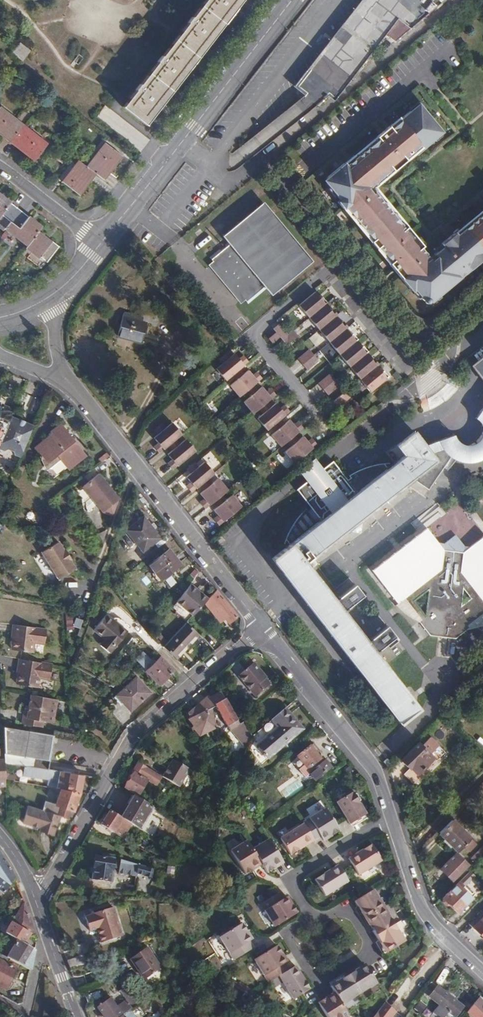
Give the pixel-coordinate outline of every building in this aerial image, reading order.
[(121,109),(145,128),(244,0),(206,0),(121,109)] [(303,91),(309,96),(320,104),(357,72),(399,19),(412,28),(445,0),(373,0),(303,91)] [(419,102),(400,118),(401,119),(394,124),(392,121),(386,126),(389,129),(385,133),(382,130),(376,135),(378,137),(356,156),(354,153),(348,158),(350,162),(346,165),(344,162),(325,177),(325,181),(340,198),(338,200),(343,207),(346,206),(373,239),(370,241),(376,248),(378,246),(391,261),(388,263),(393,269),(396,266),(400,270),(396,273),(411,291),(413,289),(424,302),(428,302),(441,291),(439,289),(458,273),(460,276),(472,265),(470,262),(474,259),(476,262),(482,256),(481,254),(482,252),(482,212),(461,230),(459,227),(442,241),(444,244),(429,256),(421,246),(423,244),(407,225),(405,227),(375,191),(373,192),(368,186),(391,167),(393,170),(406,159),(404,156),(408,153),(410,155),(442,129),(419,102)] [(0,108),(0,134),(33,160),(46,144),(0,108)] [(78,162),(62,181),(79,195),(95,175),(101,180),(120,157),(104,143),(85,167),(78,162)] [(2,216),(12,224),(7,230),(28,246),(26,249),(39,259),(40,258),(47,263),(60,246),(53,240),(52,242),(39,232),(42,227),(0,195),(0,219),(2,216)] [(215,261),(209,265),(242,306),(247,301),(250,305),(269,289),(274,295),(313,263),(265,204),(226,235),(231,242),(212,257),(215,261)] [(315,294),(299,308),(309,320),(325,306),(327,304),(323,299),(321,300),(315,294)] [(325,306),(309,320),(319,332),(336,318),(337,317),(332,311),(330,312),(325,306)] [(148,324),(123,316),(118,333),(142,340),(148,324)] [(336,318),(319,332),(329,344),(346,330),(348,328),(343,323),(341,324),(336,318)] [(279,326),(273,331),(282,342),(288,337),(279,326)] [(346,330),(329,344),(340,356),(356,342),(358,341),(353,335),(351,336),(346,330)] [(288,337),(282,342),(287,348),(298,338),(293,332),(288,337)] [(276,335),(269,341),(272,345),(279,339),(276,335)] [(356,342),(340,356),(350,368),(366,354),(368,353),(363,347),(361,348),(356,342)] [(309,351),(298,360),(303,366),(314,356),(309,351)] [(366,354),(350,368),(360,379),(376,366),(378,364),(375,361),(373,362),(366,354)] [(248,363),(243,357),(238,360),(234,355),(215,370),(225,382),(248,363)] [(314,356),(303,366),(307,371),(319,362),(314,356)] [(472,364),(482,379),(482,356),(472,364)] [(376,366),(360,379),(370,391),(388,376),(383,370),(381,372),(376,366)] [(262,380),(257,374),(252,377),(248,372),(229,387),(239,399),(262,380)] [(329,375),(318,384),(323,390),(334,381),(329,375)] [(334,381),(323,390),(328,396),(339,386),(334,381)] [(459,385),(426,412),(437,426),(471,400),(459,385)] [(276,396),(270,390),(266,393),(261,388),(243,403),(253,415),(276,396)] [(344,392),(333,402),(338,408),(349,398),(344,392)] [(44,399),(36,396),(30,409),(38,412),(44,399)] [(3,426),(12,406),(0,401),(0,425),(3,426)] [(289,411),(283,405),(279,409),(274,403),(256,419),(266,430),(289,411)] [(9,417),(0,439),(0,447),(3,449),(6,447),(13,451),(13,453),(19,456),(32,427),(9,417)] [(303,428),(297,421),(293,425),(288,419),(270,435),(280,447),(303,428)] [(157,444),(153,447),(158,454),(181,435),(171,423),(153,438),(157,444)] [(85,457),(61,425),(33,446),(39,454),(37,455),(40,458),(41,458),(57,479),(85,457)] [(400,724),(420,710),(375,651),(390,640),(381,629),(366,641),(343,610),(358,598),(350,588),(335,600),(306,562),(414,479),(430,489),(452,457),(456,460),(461,462),(465,462),(473,463),(482,460),(482,435),(482,439),(477,443),(474,445),(471,445),(468,445),(464,444),(460,442),(457,438),(456,434),(426,445),(416,431),(388,453),(395,463),(381,474),(377,468),(353,487),(339,469),(345,465),(339,458),(334,461),(333,460),(296,489),(320,520),(272,558),(400,724)] [(317,444),(311,437),(307,441),(302,435),(284,451),(294,463),(317,444)] [(171,460),(166,464),(171,470),(194,452),(185,440),(166,455),(171,460)] [(189,483),(185,486),(190,493),(213,474),(204,462),(185,477),(189,483)] [(86,503),(88,513),(97,505),(104,513),(113,516),(120,500),(99,474),(83,487),(92,498),(86,503)] [(203,499),(199,503),(204,509),(227,491),(217,479),(199,494),(203,499)] [(217,516),(213,519),(218,525),(241,507),(232,495),(213,510),(217,516)] [(159,537),(143,516),(126,529),(142,550),(159,537)] [(427,528),(374,570),(398,603),(405,598),(422,619),(420,621),(434,640),(457,637),(471,627),(469,625),(482,614),(482,537),(467,550),(465,546),(466,545),(457,534),(445,543),(446,544),(443,548),(427,528)] [(220,535),(216,538),(220,543),(224,540),(220,535)] [(57,541),(40,551),(56,579),(73,569),(68,560),(69,560),(63,549),(62,550),(57,541)] [(172,544),(152,560),(164,576),(185,560),(172,544)] [(162,579),(169,588),(179,580),(171,571),(162,579)] [(204,601),(210,596),(192,582),(178,600),(194,612),(204,601)] [(210,596),(204,601),(220,621),(225,617),(230,622),(238,614),(218,588),(210,596)] [(127,630),(105,613),(93,629),(103,637),(99,643),(109,652),(114,645),(115,646),(127,630)] [(187,620),(164,644),(176,656),(199,632),(187,620)] [(46,625),(13,621),(11,636),(13,637),(12,646),(33,649),(34,639),(45,641),(46,625)] [(173,670),(160,655),(146,669),(160,683),(173,670)] [(52,663),(18,658),(16,673),(19,673),(17,682),(39,686),(40,676),(50,678),(52,663)] [(254,663),(239,676),(256,697),(271,685),(266,680),(266,678),(254,663)] [(137,677),(117,695),(130,710),(151,692),(137,677)] [(28,703),(24,702),(21,722),(42,725),(43,718),(52,719),(55,697),(29,693),(28,703)] [(209,696),(189,712),(200,736),(216,728),(212,709),(217,707),(231,730),(236,727),(237,730),(235,735),(247,749),(252,736),(245,722),(240,725),(222,694),(221,693),(211,699),(209,696)] [(286,708),(272,719),(279,728),(258,745),(265,754),(263,755),(265,758),(267,757),(268,758),(303,730),(286,708)] [(3,724),(5,746),(5,761),(15,762),(18,763),(19,754),(49,758),(52,733),(3,724)] [(86,724),(82,729),(86,733),(90,727),(86,724)] [(418,743),(401,760),(410,768),(412,767),(418,773),(433,758),(418,743)] [(311,746),(298,757),(311,773),(309,774),(315,781),(332,767),(326,760),(325,762),(311,746)] [(387,758),(383,761),(388,767),(392,764),(387,758)] [(173,759),(163,777),(181,788),(191,768),(173,759)] [(16,779),(15,762),(5,761),(6,777),(16,779)] [(147,768),(138,763),(132,773),(134,774),(125,788),(139,796),(143,791),(145,792),(147,789),(144,788),(149,781),(142,777),(147,768)] [(49,767),(26,764),(25,770),(40,772),(42,770),(49,771),(49,767)] [(61,787),(80,791),(83,772),(59,769),(57,786),(61,787)] [(46,800),(43,808),(58,813),(68,815),(70,807),(73,808),(80,791),(61,787),(56,803),(46,800)] [(352,792),(336,802),(347,821),(350,824),(366,814),(352,792)] [(134,798),(121,818),(140,829),(144,833),(157,810),(134,798)] [(43,808),(27,803),(22,819),(40,825),(39,829),(52,833),(58,813),(43,808)] [(303,823),(304,824),(314,840),(315,842),(322,838),(323,841),(340,831),(326,808),(303,823)] [(135,837),(140,829),(121,818),(111,812),(101,828),(112,834),(113,833),(118,836),(122,829),(135,837)] [(451,821),(439,833),(458,852),(463,846),(470,839),(451,821)] [(304,824),(280,839),(290,854),(314,840),(304,824)] [(470,839),(463,846),(468,850),(475,844),(470,839)] [(269,840),(253,849),(262,864),(268,873),(283,863),(269,840)] [(247,841),(231,851),(245,875),(262,864),(253,849),(247,841)] [(371,845),(348,859),(358,876),(382,861),(371,845)] [(472,861),(474,863),(482,854),(482,851),(481,849),(474,856),(475,857),(472,861)] [(0,853),(0,890),(3,892),(14,878),(8,864),(4,858),(0,853)] [(104,860),(94,858),(92,880),(111,882),(114,861),(112,861),(112,857),(105,856),(104,860)] [(454,856),(437,873),(442,878),(444,877),(446,880),(449,877),(453,881),(467,867),(454,856)] [(156,870),(122,859),(120,873),(141,876),(142,875),(153,878),(156,870)] [(338,866),(314,880),(325,896),(348,882),(338,866)] [(459,882),(464,887),(469,882),(464,877),(459,882)] [(457,884),(472,899),(474,896),(464,887),(459,882),(457,884)] [(458,912),(472,899),(457,884),(443,899),(442,903),(446,906),(447,906),(449,906),(450,905),(458,912)] [(138,886),(126,885),(125,892),(135,893),(138,886)] [(355,902),(366,919),(384,907),(373,891),(355,902)] [(280,892),(260,905),(275,927),(297,913),(287,897),(284,899),(280,892)] [(20,906),(12,921),(32,934),(34,930),(21,895),(17,899),(20,906)] [(376,936),(394,925),(384,907),(366,919),(376,936)] [(98,932),(103,945),(123,937),(114,909),(93,916),(93,917),(86,920),(91,934),(98,932)] [(474,927),(482,936),(482,918),(474,927)] [(5,933),(17,940),(26,945),(32,934),(12,921),(5,933)] [(220,938),(234,961),(254,948),(250,942),(252,940),(242,924),(220,938)] [(376,936),(387,954),(405,942),(394,925),(376,936)] [(17,940),(7,957),(19,964),(30,970),(31,961),(35,949),(26,945),(17,940)] [(79,956),(68,960),(72,972),(87,965),(82,955),(93,950),(89,940),(76,945),(79,956)] [(278,976),(288,970),(284,964),(286,962),(276,946),(253,959),(268,983),(278,976)] [(162,967),(146,948),(132,960),(148,978),(162,967)] [(0,953),(0,987),(5,990),(19,964),(7,957),(0,953)] [(288,970),(278,976),(292,1000),(309,990),(294,966),(288,970)] [(329,988),(333,995),(340,1006),(375,984),(364,966),(329,988)] [(431,982),(423,992),(439,1005),(429,1016),(446,1016),(449,1013),(454,1016),(456,1016),(463,1007),(431,982)] [(139,1004),(127,986),(121,991),(127,1000),(117,1007),(111,997),(97,1007),(101,1014),(99,1016),(121,1016),(130,1011),(139,1004)] [(101,997),(99,990),(86,995),(88,1001),(101,997)] [(317,1004),(325,1016),(347,1016),(340,1006),(333,995),(317,1004)] [(477,998),(466,1012),(471,1016),(482,1016),(482,1004),(477,998)] [(384,1003),(374,1016),(392,1016),(396,1012),(390,1007),(384,1003)]
